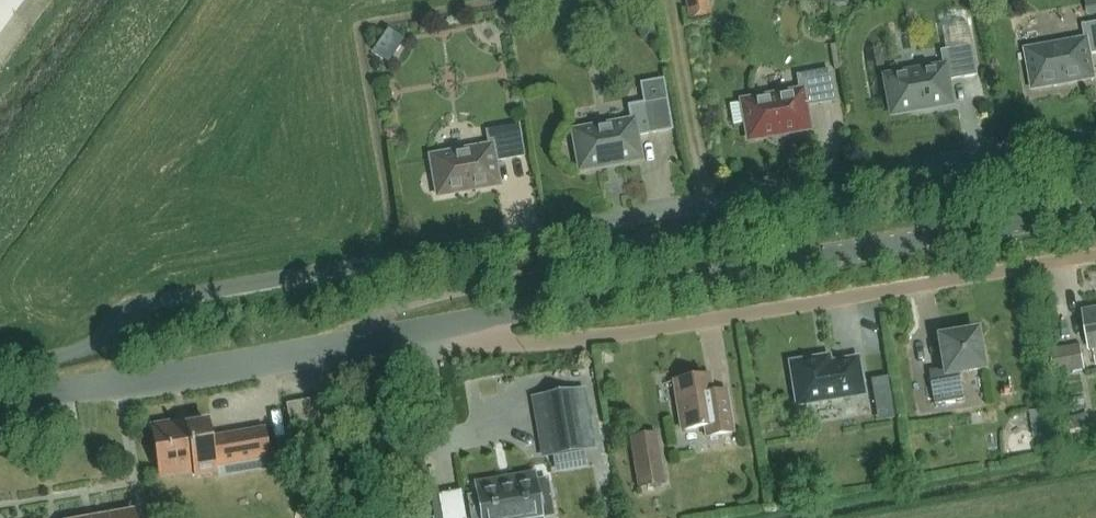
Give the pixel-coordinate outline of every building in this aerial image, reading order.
[(688,20),(711,16),(709,0),(684,0),(688,20)] [(1095,15),(1095,0),(1086,2),(1088,16),(1095,15)] [(638,31),(641,40),(647,44),(653,43),(656,36),(654,27),(648,23),(641,25),(638,31)] [(946,50),(971,45),(967,23),(943,28),(946,50)] [(1028,51),(1034,88),(1058,83),(1058,84),(1059,84),(1059,83),(1068,81),(1068,82),(1069,82),(1069,81),(1093,77),(1089,55),(1095,54),(1095,23),(1082,25),(1085,41),(1028,51)] [(386,33),(376,48),(387,56),(398,42),(386,33)] [(831,46),(835,70),(842,69),(837,45),(831,46)] [(946,81),(977,75),(971,45),(946,50),(940,51),(943,67),(885,77),(892,113),(916,109),(917,109),(917,108),(926,107),(926,108),(927,107),(950,103),(946,81)] [(784,132),(808,128),(804,106),(834,100),(829,70),(797,76),(800,92),(743,102),(743,101),(729,103),(733,123),(746,120),(750,138),(773,134),(774,135),(774,134),(783,132),(784,133),(784,132)] [(574,132),(581,168),(605,164),(605,165),(606,164),(615,162),(615,163),(616,163),(616,162),(639,158),(635,136),(672,129),(666,99),(629,106),(632,122),(574,132)] [(435,173),(431,174),(434,190),(438,190),(439,194),(463,190),(464,190),(464,189),(473,188),(474,188),(497,183),(493,161),(524,156),(518,126),(487,131),(489,147),(432,158),(435,173)] [(1085,313),(1091,349),(1095,348),(1095,311),(1085,313)] [(929,371),(935,404),(963,399),(958,373),(983,368),(976,331),(940,337),(945,369),(929,371)] [(1084,371),(1080,345),(1049,350),(1053,376),(1084,371)] [(829,356),(789,362),(797,408),(865,397),(858,357),(830,362),(829,356)] [(709,376),(663,383),(663,384),(674,382),(682,430),(704,426),(706,437),(734,432),(727,391),(712,393),(709,376)] [(871,380),(875,401),(891,398),(888,377),(871,380)] [(551,453),(585,447),(576,393),(541,399),(551,453)] [(312,399),(317,427),(330,424),(326,397),(312,399)] [(317,427),(312,399),(299,402),(304,429),(317,427)] [(286,404),(291,431),(304,429),(299,402),(286,404)] [(1042,411),(1031,413),(1032,424),(1044,423),(1042,411)] [(1077,434),(1092,432),(1089,415),(1074,417),(1077,434)] [(215,466),(211,440),(208,423),(195,426),(194,420),(152,428),(160,475),(194,469),(195,475),(216,472),(215,466)] [(257,458),(269,456),(264,431),(211,440),(215,466),(257,458)] [(630,437),(638,488),(666,484),(658,433),(630,437)] [(484,517),(539,517),(533,480),(479,489),(484,517)] [(442,517),(453,517),(451,509),(441,510),(442,517)]
